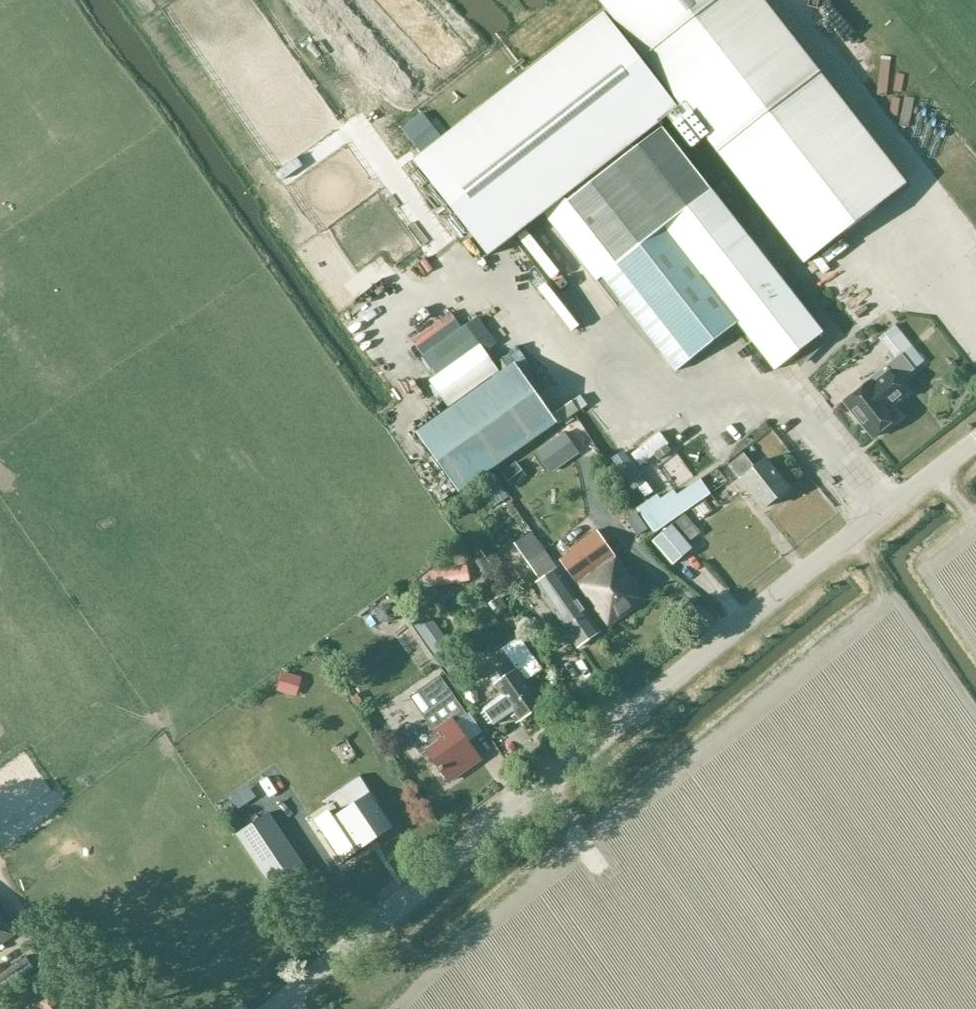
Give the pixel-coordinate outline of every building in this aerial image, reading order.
[(722,181),(711,190),(659,124),(668,116),(693,148),(706,139),(804,265),(913,174),(776,0),(613,0),(413,160),(488,257),(543,213),(596,281),(601,277),(674,372),(688,361),(736,323),(773,371),(803,347),(821,370),(839,357),(733,221),(745,211),(722,181)] [(442,247),(457,238),(447,223),(432,232),(442,247)] [(449,409),(501,373),(481,345),(429,380),(449,409)] [(872,386),(869,382),(845,402),(873,438),(898,418),(889,407),(906,393),(898,383),(914,370),(902,355),(885,368),(888,373),(872,386)] [(515,363),(501,373),(449,409),(417,432),(459,492),(557,422),(515,363)] [(648,461),(677,440),(666,425),(637,447),(648,461)] [(538,451),(552,470),(577,453),(563,433),(538,451)] [(762,510),(787,489),(764,461),(755,469),(742,453),(726,465),(762,510)] [(517,464),(503,474),(513,487),(526,477),(517,464)] [(700,479),(677,495),(673,490),(660,499),(657,494),(637,509),(654,534),(711,494),(700,479)] [(706,501),(693,509),(700,519),(712,510),(706,501)] [(700,533),(685,514),(652,542),(673,566),(694,548),(689,543),(700,533)] [(606,628),(645,601),(597,532),(571,550),(574,554),(562,562),(606,628)] [(516,544),(529,562),(538,557),(546,552),(533,533),(516,544)] [(600,631),(558,571),(546,552),(538,557),(529,562),(542,582),(536,586),(578,647),(600,631)] [(470,581),(467,564),(430,572),(433,588),(470,581)] [(552,635),(548,629),(537,637),(533,631),(527,634),(536,646),(552,635)] [(446,646),(435,631),(425,637),(445,667),(443,669),(450,680),(461,673),(454,663),(457,661),(447,645),(446,646)] [(481,713),(480,718),(487,728),(493,729),(513,715),(519,724),(542,708),(522,682),(534,674),(542,668),(520,637),(498,654),(506,665),(490,677),(496,686),(493,688),(501,698),(481,713)] [(302,678),(284,673),(279,690),(297,695),(302,678)] [(429,721),(408,735),(421,754),(428,749),(429,752),(449,781),(478,761),(460,735),(474,726),(466,714),(465,712),(464,713),(453,697),(439,678),(412,697),(425,716),(429,721)] [(329,811),(314,821),(321,832),(323,830),(325,834),(324,835),(326,839),(328,837),(344,862),(393,828),(377,804),(379,803),(361,776),(341,789),(352,805),(333,818),(329,811)] [(270,813),(259,820),(240,789),(221,802),(241,831),(235,835),(276,896),(311,873),(270,813)] [(16,934),(0,911),(0,946),(16,934)] [(54,996),(38,1008),(64,1008),(54,996)]
